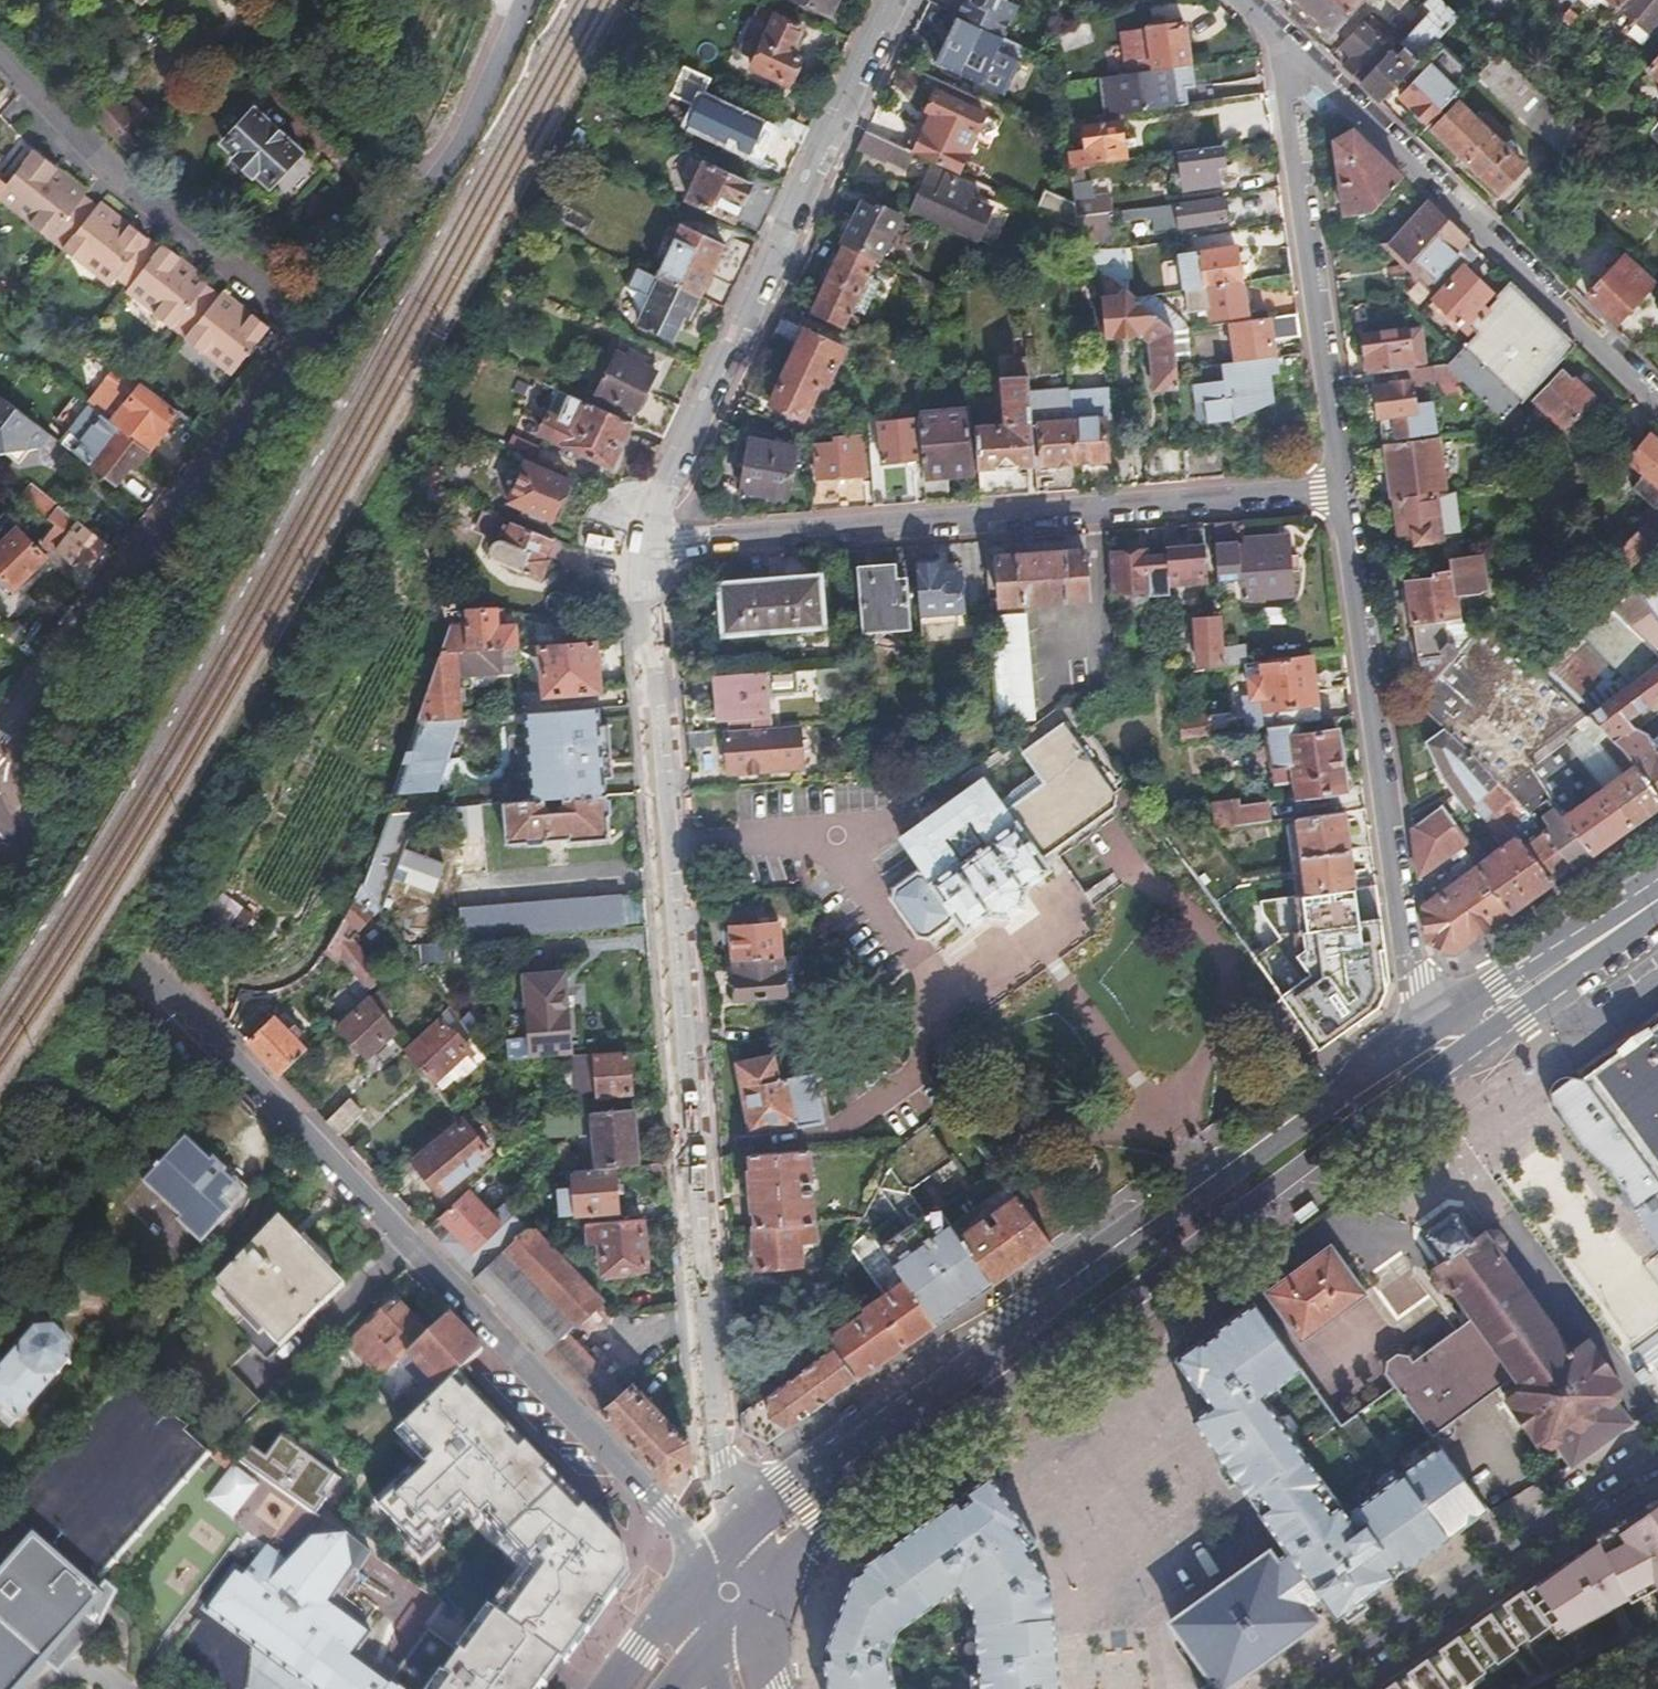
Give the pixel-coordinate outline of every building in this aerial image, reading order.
[(828,12),(833,0),(803,0),(828,12)] [(957,15),(1006,37),(1021,0),(959,0),(953,13),(957,15)] [(1325,38),(1362,0),(1288,0),(1325,38)] [(1406,50),(1417,61),(1458,16),(1440,0),(1428,0),(1423,6),(1429,12),(1399,44),(1406,50)] [(1620,9),(1627,0),(1609,0),(1620,9)] [(1620,9),(1651,35),(1657,27),(1657,0),(1627,0),(1620,9)] [(753,60),(750,66),(754,68),(781,82),(785,75),(789,77),(798,60),(787,54),(793,43),(801,27),(775,15),(758,7),(735,52),(745,56),(753,60)] [(1574,18),(1567,10),(1559,19),(1568,26),(1574,18)] [(956,17),(934,63),(1005,94),(1026,49),(956,17)] [(1087,18),(1053,32),(1056,53),(1095,37),(1087,18)] [(1122,33),(1128,74),(1130,73),(1191,64),(1192,64),(1185,23),(1149,28),(1122,33)] [(1417,61),(1406,50),(1399,59),(1363,24),(1342,47),(1353,57),(1346,64),(1363,80),(1360,83),(1379,102),(1417,61)] [(1438,54),(1398,96),(1424,121),(1453,91),(1436,74),(1447,63),(1438,54)] [(1649,69),(1657,77),(1657,59),(1649,69)] [(807,126),(778,113),(771,127),(697,92),(707,76),(686,63),(670,91),(694,104),(685,123),(724,141),(728,133),(740,139),(736,147),(760,158),(773,131),(799,143),(807,126)] [(1128,74),(1101,78),(1108,116),(1187,105),(1185,87),(1184,80),(1193,79),(1191,64),(1130,73),(1128,74)] [(175,67),(123,116),(142,136),(194,87),(175,67)] [(1194,86),(1193,79),(1184,80),(1185,87),(1194,86)] [(929,111),(910,153),(913,154),(954,173),(970,139),(981,113),(1007,125),(1012,114),(975,97),(938,80),(924,109),(929,111)] [(1583,131),(1546,97),(1526,119),(1562,153),(1583,131)] [(1459,106),(1435,131),(1500,196),(1525,170),(1503,149),(1512,139),(1488,116),(1479,125),(1459,106)] [(256,109),(225,142),(293,206),(325,172),(256,109)] [(981,113),(970,139),(974,141),(979,141),(984,141),(989,141),(993,139),(998,136),(1001,133),(1005,129),(1007,125),(981,113)] [(1088,153),(1071,155),(1072,168),(1130,160),(1124,122),(1085,128),(1088,153)] [(1650,133),(1649,135),(1657,143),(1657,123),(1650,133)] [(864,132),(856,150),(884,163),(886,160),(907,169),(913,154),(910,153),(864,132)] [(1373,212),(1405,180),(1355,132),(1337,141),(1348,215),(1373,212)] [(1225,147),(1173,154),(1177,177),(1183,176),(1185,184),(1214,179),(1213,172),(1228,169),(1225,147)] [(61,253),(96,206),(84,196),(87,192),(33,150),(31,152),(3,188),(0,192),(0,205),(61,253)] [(779,186),(753,173),(748,183),(703,161),(686,195),(758,231),(779,186)] [(931,170),(913,210),(978,241),(992,211),(970,200),(974,190),(931,170)] [(1038,211),(1062,221),(1082,230),(1079,215),(1078,205),(1047,191),(1038,211)] [(1109,194),(1077,199),(1078,205),(1079,215),(1097,213),(1112,211),(1109,194)] [(1222,196),(1141,207),(1143,218),(1164,215),(1165,227),(1227,219),(1222,196)] [(875,257),(879,259),(900,214),(883,206),(880,210),(863,201),(843,242),(845,243),(875,257)] [(105,287),(110,280),(124,291),(157,247),(100,202),(96,206),(61,253),(105,287)] [(1467,240),(1427,202),(1390,242),(1441,293),(1461,272),(1448,261),(1467,240)] [(1079,215),(1082,230),(1086,240),(1100,239),(1097,213),(1079,215)] [(1082,230),(1062,221),(1054,237),(1092,254),(1092,253),(1086,240),(1082,230)] [(661,276),(698,293),(724,305),(733,286),(707,273),(721,243),(706,236),(694,231),(680,224),(656,274),(661,276)] [(697,226),(694,231),(706,236),(708,231),(697,226)] [(1480,253),(1467,240),(1448,261),(1461,272),(1466,267),(1480,253)] [(1441,293),(1390,242),(1389,243),(1376,244),(1434,300),(1437,297),(1441,293)] [(124,291),(184,338),(218,294),(204,283),(208,279),(161,243),(157,247),(124,291)] [(830,257),(821,275),(859,293),(875,257),(845,243),(837,260),(830,257)] [(1193,288),(1242,281),(1237,244),(1183,251),(1187,288),(1193,288)] [(1124,247),(1092,253),(1092,254),(1101,273),(1116,281),(1126,290),(1124,247)] [(1623,256),(1588,293),(1617,321),(1652,284),(1623,256)] [(689,314),(698,293),(661,276),(656,274),(635,264),(626,283),(652,295),(640,319),(673,334),(683,312),(689,314)] [(1466,267),(1461,272),(1441,293),(1437,297),(1472,331),(1475,328),(1480,333),(1504,309),(1497,302),(1490,294),(1492,292),(1466,267)] [(0,276),(0,295),(4,301),(20,289),(2,275),(0,276)] [(812,313),(843,328),(859,293),(821,275),(814,289),(822,293),(812,313)] [(1246,313),(1242,281),(1193,288),(1196,309),(1210,307),(1211,318),(1246,313)] [(1576,345),(1511,283),(1498,297),(1500,299),(1497,302),(1504,309),(1480,333),(1463,352),(1449,366),(1463,383),(1497,422),(1518,400),(1522,402),(1576,345)] [(267,326),(222,290),(218,294),(184,338),(229,374),(267,326)] [(1103,300),(1106,337),(1141,335),(1145,334),(1157,316),(1134,296),(1126,290),(1117,299),(1103,300)] [(1185,322),(1150,294),(1134,296),(1157,316),(1175,332),(1186,331),(1185,322)] [(806,326),(780,314),(771,334),(796,347),(770,402),(802,418),(819,384),(826,387),(844,349),(804,331),(806,326)] [(1301,337),(1298,315),(1232,324),(1235,350),(1237,362),(1244,361),(1275,357),(1274,345),(1273,340),(1301,337)] [(1175,332),(1157,316),(1145,334),(1152,342),(1155,390),(1180,388),(1178,370),(1178,361),(1175,332)] [(1376,372),(1395,370),(1411,368),(1427,366),(1421,330),(1408,331),(1408,328),(1364,333),(1369,373),(1376,372)] [(1189,360),(1186,331),(1175,332),(1178,361),(1189,360)] [(637,412),(632,422),(663,436),(678,404),(646,390),(656,371),(641,364),(630,359),(615,352),(597,393),(637,412)] [(632,354),(630,359),(641,364),(644,359),(632,354)] [(1003,427),(976,429),(981,497),(1029,493),(1027,465),(1036,464),(1032,413),(1028,369),(1027,354),(1009,355),(1010,374),(1004,374),(1008,418),(1003,427)] [(1278,374),(1275,357),(1244,361),(1237,362),(1222,364),(1224,381),(1203,384),(1195,385),(1198,404),(1206,403),(1208,418),(1208,422),(1228,420),(1236,419),(1235,413),(1252,411),(1251,405),(1273,402),(1269,376),(1278,374)] [(149,451),(180,412),(146,386),(116,363),(114,365),(109,365),(102,374),(104,379),(86,402),(89,404),(149,451)] [(1463,383),(1449,366),(1446,363),(1431,365),(1434,387),(1463,383)] [(1104,416),(1112,415),(1108,364),(1095,365),(1098,402),(1099,416),(1104,416)] [(1201,367),(1203,384),(1224,381),(1222,364),(1201,367)] [(1411,368),(1395,370),(1396,384),(1378,386),(1381,415),(1382,415),(1385,428),(1358,431),(1360,445),(1387,443),(1401,441),(1400,435),(1436,430),(1433,404),(1413,407),(1411,390),(1434,387),(1431,365),(1427,366),(1411,368)] [(1028,369),(1032,413),(1042,411),(1039,368),(1028,369)] [(1395,370),(1376,372),(1378,386),(1396,384),(1395,370)] [(1561,373),(1535,399),(1564,429),(1595,397),(1576,379),(1573,383),(1561,373)] [(614,459),(601,487),(606,489),(615,485),(624,482),(633,480),(643,480),(660,444),(628,429),(632,422),(565,391),(553,415),(547,412),(540,425),(614,459)] [(49,434),(0,395),(0,454),(9,452),(12,457),(17,460),(30,442),(38,448),(49,434)] [(1098,402),(1070,404),(1071,418),(1099,416),(1098,402)] [(1198,404),(1197,404),(1199,419),(1208,418),(1206,403),(1198,404)] [(91,467),(114,485),(131,464),(135,468),(149,451),(89,404),(59,442),(91,467)] [(1099,416),(1071,418),(1076,489),(1095,488),(1092,459),(1107,457),(1104,416),(1099,416)] [(968,418),(925,422),(928,501),(973,497),(968,418)] [(1076,489),(1071,418),(1038,421),(1041,463),(1052,462),(1054,491),(1076,489)] [(921,422),(883,423),(886,460),(922,459),(921,422)] [(1628,457),(1644,473),(1631,486),(1655,510),(1657,507),(1657,439),(1650,431),(1649,432),(1628,457)] [(818,476),(820,510),(868,506),(865,473),(868,473),(865,434),(838,436),(838,441),(818,443),(820,476),(818,476)] [(751,436),(740,491),(765,496),(767,489),(787,492),(796,444),(751,436)] [(1401,441),(1387,443),(1360,445),(1364,476),(1391,473),(1394,497),(1397,497),(1426,493),(1426,487),(1447,485),(1442,437),(1401,441)] [(1185,452),(1184,447),(1147,450),(1149,483),(1187,480),(1185,453),(1185,452)] [(1218,449),(1185,453),(1187,480),(1221,477),(1218,449)] [(505,499),(526,508),(524,515),(545,524),(548,517),(550,518),(567,480),(522,460),(505,499)] [(917,474),(874,476),(875,505),(919,502),(917,474)] [(42,542),(48,546),(41,554),(43,556),(64,578),(74,567),(84,575),(108,545),(73,518),(30,484),(20,494),(57,523),(42,542)] [(1439,492),(1444,535),(1464,532),(1458,490),(1439,492)] [(1426,493),(1397,497),(1402,533),(1408,532),(1419,531),(1420,537),(1420,543),(1445,539),(1444,535),(1439,492),(1426,493)] [(575,548),(481,507),(474,525),(490,533),(485,544),(493,548),(494,553),(497,557),(542,577),(550,558),(581,571),(577,559),(575,548)] [(1,512),(0,513),(0,575),(11,586),(43,556),(41,554),(16,528),(1,512)] [(1238,521),(1214,523),(1221,600),(1244,598),(1293,594),(1288,534),(1245,537),(1246,545),(1240,546),(1238,521)] [(1657,535),(1643,521),(1606,556),(1619,569),(1657,535)] [(1189,541),(1166,543),(1166,549),(1169,585),(1209,581),(1206,540),(1204,523),(1188,525),(1189,541)] [(1116,592),(1169,588),(1169,585),(1166,549),(1112,554),(1116,592)] [(1086,550),(998,557),(1002,603),(1090,596),(1086,550)] [(1476,554),(1445,558),(1448,574),(1430,576),(1430,581),(1405,583),(1412,642),(1388,646),(1391,667),(1415,664),(1416,668),(1432,681),(1474,634),(1456,618),(1453,594),(1482,591),(1476,554)] [(916,565),(920,613),(962,611),(960,574),(942,575),(940,564),(916,565)] [(894,565),(859,568),(865,631),(910,628),(907,578),(895,579),(894,565)] [(1631,593),(1614,605),(1656,644),(1657,643),(1657,572),(1631,593)] [(818,576),(721,584),(725,633),(822,625),(818,576)] [(1547,669),(1554,676),(1568,688),(1584,707),(1591,715),(1657,668),(1657,646),(1656,644),(1614,605),(1547,669)] [(470,626),(450,627),(442,651),(519,646),(517,623),(499,623),(497,606),(469,609),(470,626)] [(991,616),(999,721),(1034,718),(1026,613),(991,616)] [(1219,618),(1193,620),(1194,631),(1197,631),(1200,663),(1222,662),(1219,618)] [(1474,634),(1432,681),(1415,701),(1447,726),(1474,747),(1484,758),(1536,697),(1565,720),(1584,707),(1568,688),(1554,676),(1547,669),(1545,671),(1487,619),(1474,634)] [(525,632),(526,645),(541,644),(554,643),(553,630),(525,632)] [(554,643),(541,644),(545,694),(600,690),(596,640),(554,643)] [(519,646),(442,651),(418,721),(421,721),(460,718),(459,698),(458,675),(468,675),(521,671),(519,646)] [(1320,719),(1309,654),(1244,662),(1247,679),(1251,679),(1253,697),(1245,696),(1250,728),(1266,726),(1267,726),(1302,721),(1320,719)] [(1591,715),(1593,717),(1629,756),(1636,765),(1657,794),(1657,731),(1656,729),(1647,735),(1638,733),(1629,718),(1641,709),(1657,698),(1657,668),(1591,715)] [(796,669),(712,676),(715,719),(768,715),(767,695),(798,693),(796,669)] [(470,698),(468,675),(458,675),(459,698),(470,698)] [(1484,758),(1501,778),(1517,796),(1532,815),(1541,809),(1552,801),(1591,854),(1595,851),(1621,832),(1657,806),(1657,794),(1636,765),(1626,773),(1611,785),(1565,720),(1536,697),(1484,758)] [(534,801),(607,795),(606,778),(613,777),(608,723),(601,724),(600,706),(526,713),(534,801)] [(1656,729),(1641,709),(1629,718),(1638,733),(1647,735),(1656,729)] [(1206,715),(1179,718),(1180,737),(1209,734),(1206,715)] [(421,721),(418,721),(386,813),(411,811),(436,809),(468,717),(460,718),(421,721)] [(1629,756),(1593,717),(1582,725),(1613,768),(1620,763),(1629,756)] [(1105,781),(1119,771),(1088,729),(1076,738),(1063,720),(1021,751),(1037,771),(1043,779),(1004,807),(998,799),(983,779),(900,838),(924,872),(918,871),(892,889),(891,898),(918,936),(929,938),(956,918),(965,930),(990,912),(992,914),(1003,916),(1013,909),(1023,902),(1026,889),(1024,887),(1050,868),(1043,858),(1036,848),(1110,793),(1107,784),(1105,781)] [(1302,721),(1267,726),(1266,726),(1271,767),(1273,766),(1276,783),(1295,781),(1298,795),(1346,788),(1339,731),(1304,736),(1302,721)] [(774,726),(725,730),(730,773),(778,769),(803,767),(800,724),(774,726)] [(1474,747),(1447,726),(1426,740),(1444,778),(1468,808),(1474,802),(1501,778),(1484,758),(1474,747)] [(1636,765),(1629,756),(1620,763),(1626,773),(1636,765)] [(1037,771),(998,799),(1004,807),(1043,779),(1037,771)] [(1517,796),(1501,778),(1474,802),(1508,843),(1491,855),(1481,842),(1470,849),(1513,910),(1534,895),(1555,880),(1500,811),(1517,796)] [(1135,806),(1141,802),(1131,788),(1125,792),(1135,806)] [(1117,803),(1110,793),(1036,848),(1043,858),(1117,803)] [(610,837),(607,795),(534,801),(504,804),(508,843),(571,839),(571,840),(610,837)] [(1532,815),(1517,796),(1500,811),(1555,880),(1574,867),(1546,832),(1532,815)] [(1212,804),(1216,828),(1271,821),(1268,804),(1240,807),(1239,800),(1212,804)] [(1574,867),(1591,854),(1552,801),(1541,809),(1554,826),(1546,832),(1574,867)] [(1469,838),(1456,819),(1444,802),(1413,824),(1420,875),(1456,848),(1464,860),(1452,868),(1460,879),(1424,903),(1429,937),(1456,951),(1503,917),(1513,910),(1470,849),(1465,842),(1469,838)] [(411,811),(386,813),(366,873),(366,874),(377,877),(379,871),(394,876),(413,829),(411,811)] [(1345,811),(1298,817),(1308,893),(1355,888),(1345,811)] [(1393,1005),(1385,950),(1376,897),(1375,887),(1302,897),(1286,899),(1242,855),(1203,880),(1282,992),(1290,1008),(1328,1057),(1336,1053),(1383,1021),(1393,1005)] [(405,877),(385,886),(395,906),(414,898),(405,877)] [(382,910),(362,883),(350,906),(337,929),(327,944),(326,945),(321,951),(330,959),(336,965),(341,961),(365,994),(402,960),(411,952),(407,946),(406,945),(382,910)] [(202,909),(219,922),(235,903),(218,889),(202,909)] [(647,924),(645,892),(619,894),(623,927),(647,924)] [(592,930),(623,927),(619,894),(461,907),(463,941),(592,930)] [(733,960),(779,957),(777,925),(731,927),(733,960)] [(411,952),(402,960),(410,969),(418,961),(411,952)] [(782,957),(779,957),(733,960),(734,973),(732,974),(734,998),(786,995),(785,992),(793,991),(791,974),(784,974),(782,957)] [(514,1039),(515,1058),(535,1056),(534,1050),(573,1048),(566,970),(525,973),(530,1038),(514,1039)] [(332,998),(345,1013),(364,995),(352,981),(332,998)] [(379,989),(372,996),(383,1009),(391,1002),(379,989)] [(372,996),(338,1025),(366,1057),(399,1028),(383,1009),(372,996)] [(286,1031),(273,1017),(247,1041),(278,1074),(305,1049),(293,1038),(300,1031),(293,1024),(286,1031)] [(439,1018),(409,1048),(437,1078),(468,1048),(439,1018)] [(1583,1077),(1657,1183),(1657,1022),(1583,1077)] [(1319,1049),(1308,1033),(1296,1041),(1308,1057),(1319,1049)] [(374,1058),(382,1068),(406,1046),(397,1036),(374,1058)] [(468,1048),(437,1078),(447,1088),(457,1078),(460,1082),(482,1062),(468,1048)] [(627,1052),(627,1049),(570,1053),(572,1075),(564,1076),(565,1092),(595,1090),(596,1096),(630,1093),(627,1052)] [(773,1055),(736,1061),(745,1107),(747,1106),(751,1125),(788,1118),(789,1125),(818,1120),(809,1072),(778,1078),(773,1055)] [(1657,1193),(1657,1183),(1583,1077),(1552,1098),(1580,1146),(1635,1209),(1657,1193)] [(360,1114),(347,1101),(324,1123),(336,1136),(360,1114)] [(997,1169),(951,1103),(899,1145),(861,1219),(870,1231),(901,1272),(957,1232),(952,1223),(942,1208),(997,1169)] [(629,1108),(590,1111),(591,1133),(594,1163),(632,1160),(629,1108)] [(590,1111),(527,1116),(531,1122),(534,1125),(544,1135),(591,1133),(590,1111)] [(466,1189),(466,1190),(494,1163),(457,1121),(414,1159),(452,1203),(466,1189)] [(207,1160),(182,1136),(156,1162),(155,1161),(151,1165),(152,1166),(139,1179),(175,1216),(172,1219),(195,1241),(202,1249),(234,1218),(238,1214),(246,1198),(243,1188),(228,1173),(231,1170),(226,1165),(221,1170),(209,1157),(207,1160)] [(811,1178),(810,1150),(810,1148),(751,1152),(753,1168),(749,1169),(752,1208),(755,1207),(757,1223),(798,1220),(815,1219),(812,1188),(801,1188),(801,1179),(811,1178)] [(557,1216),(618,1211),(615,1166),(588,1168),(577,1169),(575,1167),(569,1173),(570,1186),(555,1187),(557,1216)] [(1050,1241),(1073,1225),(1040,1180),(1017,1196),(1050,1241)] [(524,1228),(530,1227),(507,1204),(492,1217),(466,1190),(466,1189),(452,1203),(437,1217),(471,1252),(459,1264),(472,1278),(524,1228)] [(1024,1260),(1050,1241),(1017,1196),(994,1212),(997,1216),(988,1223),(986,1218),(978,1223),(969,1212),(952,1223),(957,1232),(993,1282),(1009,1270),(1024,1260)] [(1297,1222),(1316,1207),(1309,1199),(1291,1214),(1297,1222)] [(1629,1423),(1613,1400),(1619,1396),(1618,1386),(1620,1384),(1588,1339),(1568,1354),(1556,1337),(1559,1335),(1556,1331),(1553,1333),(1541,1317),(1544,1315),(1542,1311),(1539,1313),(1527,1297),(1529,1295),(1526,1291),(1523,1292),(1512,1277),(1515,1275),(1511,1270),(1508,1272),(1497,1257),(1502,1253),(1505,1240),(1498,1230),(1484,1232),(1468,1243),(1470,1239),(1453,1216),(1447,1216),(1424,1232),(1423,1238),(1439,1260),(1444,1261),(1429,1273),(1425,1285),(1432,1295),(1444,1295),(1450,1290),(1461,1305),(1459,1307),(1461,1311),(1463,1314),(1466,1312),(1472,1321),(1476,1327),(1474,1329),(1477,1334),(1481,1332),(1491,1347),(1489,1349),(1493,1354),(1496,1352),(1499,1357),(1504,1363),(1506,1366),(1503,1369),(1507,1373),(1509,1371),(1512,1376),(1522,1388),(1505,1400),(1538,1446),(1541,1444),(1551,1448),(1556,1444),(1572,1467),(1576,1464),(1591,1452),(1629,1423)] [(437,1217),(425,1229),(459,1264),(471,1252),(437,1217)] [(279,1218),(215,1282),(280,1350),(346,1287),(279,1218)] [(645,1219),(583,1223),(587,1244),(601,1243),(603,1273),(647,1270),(645,1219)] [(757,1223),(753,1223),(756,1266),(801,1262),(799,1239),(816,1238),(815,1219),(798,1220),(757,1223)] [(857,1226),(862,1237),(870,1231),(861,1219),(857,1226)] [(596,1295),(530,1227),(524,1228),(472,1278),(500,1306),(528,1280),(570,1324),(598,1298),(596,1295)] [(867,1312),(833,1334),(834,1346),(858,1378),(918,1334),(935,1322),(901,1272),(870,1231),(862,1237),(851,1246),(885,1293),(864,1308),(867,1312)] [(901,1272),(935,1322),(968,1300),(993,1282),(957,1232),(901,1272)] [(1330,1246),(1266,1291),(1299,1338),(1363,1292),(1330,1246)] [(839,1264),(829,1284),(843,1304),(859,1294),(839,1264)] [(601,1412),(621,1394),(564,1337),(573,1328),(570,1324),(528,1280),(500,1306),(574,1384),(601,1412)] [(346,1350),(379,1382),(379,1381),(395,1365),(406,1354),(428,1332),(426,1330),(426,1323),(420,1317),(414,1317),(396,1299),(380,1315),(372,1323),(346,1350)] [(1342,1424),(1254,1304),(1200,1344),(1178,1360),(1212,1407),(1209,1409),(1236,1452),(1224,1461),(1272,1527),(1288,1550),(1322,1597),(1337,1617),(1378,1587),(1440,1542),(1485,1510),(1439,1447),(1401,1474),(1359,1413),(1342,1424)] [(367,1318),(372,1323),(380,1315),(375,1310),(367,1318)] [(1450,1320),(1458,1331),(1472,1321),(1466,1312),(1463,1314),(1461,1311),(1450,1320)] [(483,1348),(448,1312),(428,1332),(406,1354),(441,1390),(459,1372),(483,1348)] [(178,1318),(155,1341),(235,1423),(258,1401),(178,1318)] [(1472,1321),(1458,1331),(1499,1385),(1512,1376),(1509,1371),(1507,1373),(1503,1369),(1506,1366),(1504,1363),(1499,1357),(1496,1352),(1493,1354),(1489,1349),(1491,1347),(1481,1332),(1477,1334),(1474,1329),(1476,1327),(1472,1321)] [(0,1351),(0,1415),(4,1419),(62,1359),(57,1335),(43,1322),(25,1325),(0,1351)] [(1476,1394),(1480,1400),(1494,1389),(1499,1385),(1458,1331),(1425,1355),(1414,1363),(1409,1355),(1396,1354),(1388,1360),(1387,1372),(1396,1385),(1397,1385),(1444,1352),(1476,1394)] [(858,1378),(834,1346),(741,1413),(742,1430),(768,1442),(844,1388),(858,1378)] [(1407,1353),(1409,1355),(1414,1363),(1425,1355),(1417,1346),(1407,1353)] [(1453,1419),(1480,1400),(1476,1394),(1444,1352),(1397,1385),(1434,1438),(1446,1441),(1455,1434),(1457,1424),(1453,1419)] [(395,1365),(379,1381),(396,1399),(412,1383),(395,1365)] [(459,1372),(441,1390),(398,1434),(424,1458),(367,1504),(426,1558),(468,1524),(521,1571),(465,1651),(430,1627),(387,1681),(398,1688),(550,1688),(556,1683),(610,1608),(633,1572),(627,1543),(459,1372)] [(93,1604),(84,1597),(90,1591),(83,1585),(210,1441),(121,1376),(0,1497),(0,1524),(23,1548),(0,1574),(0,1688),(16,1688),(93,1604)] [(1512,1376),(1499,1385),(1494,1389),(1503,1402),(1505,1400),(1522,1388),(1512,1376)] [(667,1421),(632,1384),(621,1394),(601,1412),(670,1482),(691,1463),(689,1437),(671,1419),(667,1421)] [(274,1436),(262,1455),(243,1444),(224,1476),(281,1511),(288,1499),(317,1516),(341,1477),(274,1436)] [(831,1688),(1061,1688),(1060,1678),(1051,1580),(1027,1548),(1038,1540),(1029,1528),(990,1473),(856,1569),(823,1655),(831,1688)] [(1521,1587),(1550,1627),(1558,1638),(1611,1609),(1608,1604),(1627,1594),(1630,1599),(1631,1602),(1656,1589),(1657,1592),(1657,1499),(1597,1537),(1599,1541),(1582,1554),(1579,1549),(1537,1575),(1521,1587)] [(366,1556),(316,1518),(284,1559),(267,1546),(241,1578),(232,1570),(203,1607),(245,1641),(241,1688),(398,1688),(387,1681),(384,1679),(380,1684),(343,1655),(361,1631),(327,1604),(366,1556)] [(1172,1620),(1214,1679),(1200,1688),(1222,1688),(1221,1688),(1318,1618),(1310,1606),(1322,1597),(1288,1550),(1275,1559),(1269,1550),(1172,1620)] [(1521,1587),(1520,1587),(1377,1688),(1463,1688),(1550,1627),(1521,1587)] [(1608,1604),(1611,1609),(1630,1599),(1627,1594),(1608,1604)]
